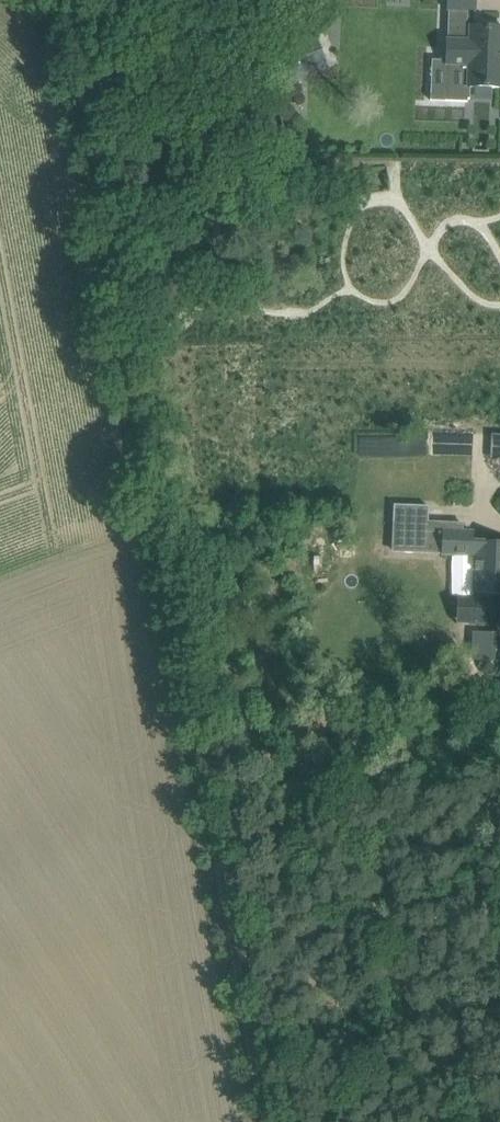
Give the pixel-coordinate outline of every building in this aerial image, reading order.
[(448,10),(449,11),(473,11),(474,11),(475,0),(448,0),(448,10)] [(445,101),(468,102),(468,99),(470,99),(470,87),(499,88),(499,28),(472,27),(473,11),(449,11),(448,41),(447,41),(446,61),(445,98),(445,101)] [(302,41),(265,55),(277,87),(314,73),(326,68),(322,57),(310,62),(302,41)] [(494,464),(495,437),(437,436),(437,463),(494,464)] [(394,506),(393,522),(428,524),(429,507),(394,506)] [(392,550),(439,552),(439,556),(476,558),(474,593),(476,593),(476,599),(456,598),(455,625),(491,626),(492,599),(488,599),(488,594),(499,594),(499,544),(472,543),(472,533),(462,533),(462,525),(428,524),(393,522),(392,550)]
